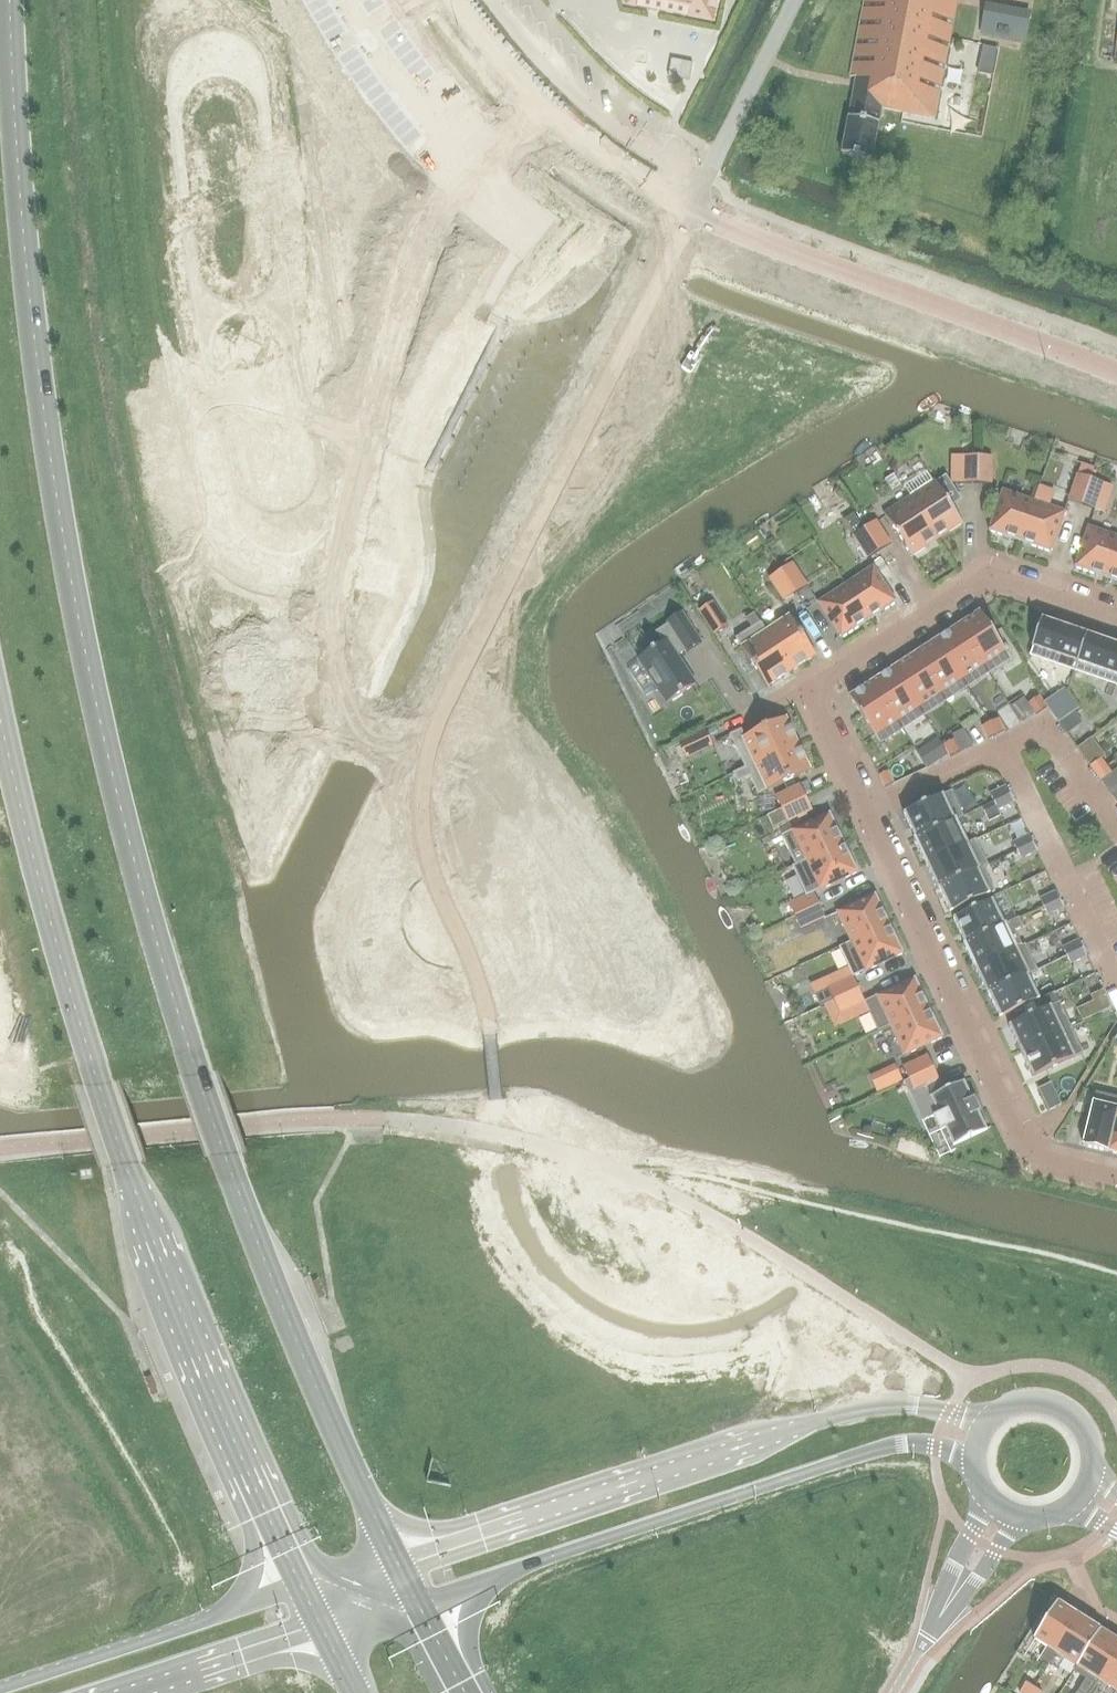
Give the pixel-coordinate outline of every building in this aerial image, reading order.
[(626,5),(713,21),(717,0),(625,0),(626,5)] [(957,0),(864,0),(850,77),(856,78),(855,83),(842,154),(872,160),(882,108),(935,119),(957,0)] [(995,33),(999,10),(985,8),(980,30),(995,33)] [(983,46),(980,60),(994,62),(997,49),(983,46)] [(977,456),(964,456),(963,483),(977,484),(977,456)] [(977,456),(977,484),(991,484),(991,456),(977,456)] [(1090,479),(1077,474),(1068,500),(1081,505),(1090,479)] [(908,496),(937,541),(963,524),(934,479),(908,496)] [(1103,483),(1090,479),(1081,505),(1094,509),(1103,483)] [(1019,542),(1033,501),(1002,491),(988,531),(1019,542)] [(937,541),(908,496),(883,513),(912,557),(937,541)] [(1050,552),(1064,512),(1033,501),(1019,542),(1050,552)] [(879,551),(890,544),(876,521),(864,528),(879,551)] [(1074,567),(1105,578),(1116,544),(1116,537),(1088,527),(1074,567)] [(864,528),(852,535),(867,558),(879,551),(864,528)] [(1105,578),(1116,582),(1116,544),(1105,578)] [(807,586),(792,563),(781,570),(795,593),(807,586)] [(869,620),(896,603),(873,567),(845,585),(869,620)] [(781,570),(769,578),(784,600),(795,593),(781,570)] [(818,603),(841,638),(869,620),(845,585),(818,603)] [(705,621),(714,635),(728,626),(719,612),(705,621)] [(980,612),(957,626),(983,665),(1005,651),(980,612)] [(701,643),(682,613),(666,622),(667,624),(655,632),(662,643),(637,659),(666,704),(671,700),(672,701),(682,695),(681,694),(696,684),(677,656),(685,651),(686,653),(701,643)] [(766,631),(765,632),(791,671),(815,655),(789,616),(766,631)] [(1033,647),(1031,655),(1074,670),(1073,671),(1074,672),(1087,633),(1086,633),(1086,635),(1043,620),(1043,618),(1042,618),(1031,648),(1033,648),(1033,647)] [(766,631),(760,622),(735,638),(767,687),(791,671),(765,632),(766,631)] [(957,626),(936,640),(961,679),(983,665),(957,626)] [(1074,672),(1075,670),(1116,685),(1116,645),(1087,635),(1087,634),(1087,633),(1074,672)] [(936,640),(914,654),(940,693),(961,679),(936,640)] [(914,654),(893,668),(918,707),(940,693),(914,654)] [(893,668),(871,682),(897,721),(918,707),(893,668)] [(871,682),(849,697),(874,736),(897,721),(871,682)] [(1058,722),(1079,707),(1065,687),(1064,687),(1067,692),(1047,707),(1058,722)] [(1038,696),(1027,704),(1035,715),(1046,707),(1038,696)] [(1081,723),(1073,712),(1058,723),(1066,734),(1081,723)] [(797,744),(785,718),(744,737),(741,729),(729,735),(745,768),(797,744)] [(995,735),(1004,731),(998,719),(990,723),(995,735)] [(987,739),(995,735),(990,723),(982,727),(987,739)] [(712,746),(705,731),(679,743),(686,758),(712,746)] [(960,752),(954,740),(944,745),(950,757),(960,752)] [(929,748),(937,760),(946,754),(939,742),(929,748)] [(745,768),(733,773),(737,783),(749,777),(757,794),(810,770),(797,744),(745,768)] [(1106,766),(1100,758),(1090,766),(1095,773),(1106,766)] [(1095,773),(1100,781),(1111,773),(1106,766),(1095,773)] [(888,772),(880,776),(885,788),(894,783),(888,772)] [(775,796),(781,809),(806,797),(800,785),(775,796)] [(1010,794),(1006,786),(990,794),(994,802),(1010,794)] [(914,837),(915,838),(956,819),(957,820),(963,817),(951,791),(903,813),(914,837)] [(997,809),(997,810),(1013,802),(1010,794),(994,802),(997,809)] [(781,809),(787,821),(812,810),(806,797),(781,809)] [(994,802),(982,807),(985,815),(997,809),(994,802)] [(844,842),(840,832),(839,833),(830,812),(791,830),(805,860),(844,842)] [(956,819),(915,838),(914,837),(913,838),(925,864),(968,843),(967,843),(957,820),(956,819)] [(1016,850),(1033,843),(1029,835),(1013,842),(1016,850)] [(938,888),(938,887),(983,866),(983,867),(988,865),(975,839),(967,843),(968,843),(925,864),(937,889),(938,888)] [(805,860),(819,890),(858,872),(848,851),(849,851),(844,842),(805,860)] [(1033,843),(1016,850),(1020,858),(1036,851),(1033,843)] [(983,867),(983,866),(938,887),(938,888),(950,912),(995,892),(983,867)] [(1059,899),(1055,891),(1039,899),(1043,907),(1059,899)] [(788,904),(794,917),(819,905),(813,892),(788,904)] [(889,923),(875,893),(837,912),(851,941),(889,923)] [(1043,907),(1047,915),(1063,907),(1059,899),(1043,907)] [(1004,924),(993,900),(952,919),(964,943),(1004,924)] [(825,917),(819,905),(794,917),(800,929),(825,917)] [(1018,917),(1004,924),(964,943),(963,944),(974,969),(1022,946),(1015,930),(1023,927),(1018,917)] [(851,941),(865,971),(903,953),(889,923),(851,941)] [(1082,948),(1078,940),(1062,948),(1066,956),(1082,948)] [(974,969),(986,994),(988,994),(988,993),(1028,974),(1028,975),(1037,970),(1025,944),(1022,946),(974,969)] [(1066,956),(1070,964),(1086,956),(1082,948),(1066,956)] [(988,994),(999,1018),(1029,1004),(1039,999),(1028,975),(1028,974),(988,993),(988,994)] [(858,989),(853,976),(828,988),(828,989),(834,1000),(858,989)] [(890,1025),(929,1007),(915,977),(864,1001),(878,1030),(890,1025)] [(828,989),(814,996),(819,1007),(824,1005),(834,1000),(828,989)] [(858,989),(834,1000),(824,1005),(834,1028),(844,1023),(839,1013),(864,1001),(858,989)] [(1103,990),(1090,996),(1093,1002),(1099,1014),(1111,1008),(1103,990)] [(1029,1004),(1034,1014),(1008,1026),(1020,1051),(1071,1028),(1059,1002),(1054,992),(1039,999),(1029,1004)] [(929,1007),(890,1025),(904,1055),(943,1037),(929,1007)] [(1020,1051),(1032,1077),(1083,1053),(1071,1028),(1020,1051)] [(927,1055),(903,1067),(908,1079),(933,1068),(927,1055)] [(894,1066),(869,1078),(877,1093),(901,1082),(894,1066)] [(939,1080),(933,1068),(908,1079),(914,1092),(926,1086),(938,1114),(934,1116),(940,1130),(945,1128),(953,1145),(987,1129),(978,1112),(980,1111),(974,1097),(972,1098),(964,1081),(943,1090),(939,1080)] [(1051,1082),(1038,1088),(1049,1110),(1061,1105),(1051,1082)] [(1108,1152),(1116,1114),(1116,1097),(1095,1092),(1083,1146),(1108,1152)] [(1116,1154),(1116,1114),(1108,1152),(1116,1154)] [(1079,1615),(1057,1601),(1033,1639),(1034,1640),(1035,1639),(1047,1647),(1040,1658),(1048,1664),(1079,1615)] [(1100,1629),(1079,1615),(1048,1664),(1057,1669),(1064,1658),(1076,1666),(1077,1666),(1100,1629)] [(1096,1685),(1099,1680),(1098,1680),(1116,1650),(1116,1640),(1100,1629),(1077,1666),(1076,1666),(1073,1670),(1086,1678),(1077,1692),(1078,1692),(1090,1692),(1095,1684),(1096,1685)] [(1098,1680),(1099,1680),(1116,1692),(1116,1650),(1098,1680)] [(1020,1692),(1030,1692),(1034,1686),(1026,1681),(1019,1692),(1020,1692)]
